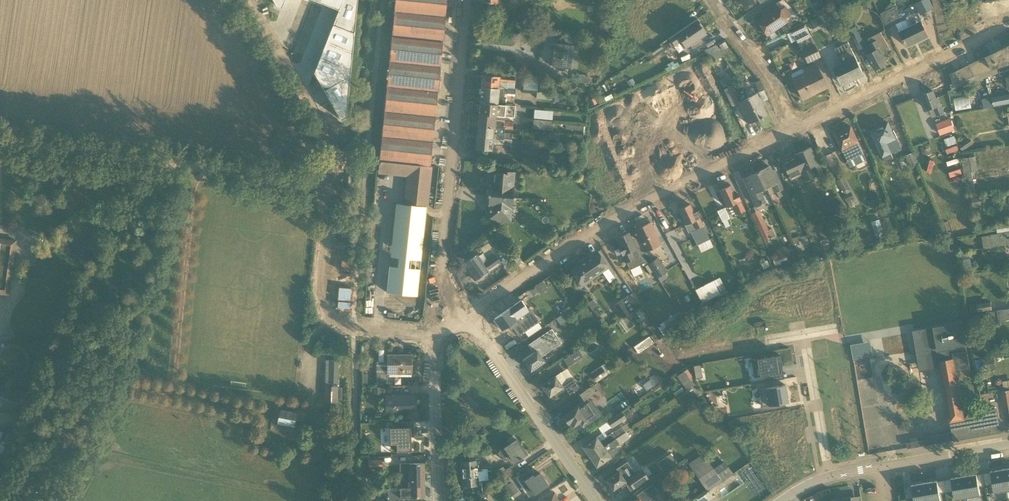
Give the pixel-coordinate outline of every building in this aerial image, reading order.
[(276,6),(281,8),(284,0),(273,0),(276,6)] [(338,10),(314,73),(340,120),(373,0),(372,0),(312,0),(338,10)] [(395,12),(445,17),(446,0),(396,0),(395,12)] [(479,1),(488,2),(488,9),(506,11),(507,0),(479,0),(479,1)] [(743,8),(757,0),(738,0),(743,8)] [(827,10),(824,0),(820,0),(813,3),(816,14),(827,10)] [(915,4),(921,15),(933,9),(929,0),(922,0),(915,4)] [(762,17),(756,21),(767,36),(787,21),(786,19),(791,15),(785,6),(779,10),(775,4),(761,15),(762,17)] [(896,25),(907,48),(929,37),(917,11),(906,17),(907,19),(903,21),(895,6),(880,14),(888,29),(896,25)] [(295,7),(284,33),(308,43),(319,17),(295,7)] [(395,12),(393,37),(443,42),(445,17),(395,12)] [(812,28),(823,23),(820,16),(808,21),(812,28)] [(706,34),(696,20),(669,38),(674,45),(679,41),(684,48),(690,45),(692,48),(702,41),(699,38),(706,34)] [(821,57),(805,26),(792,32),(807,63),(821,57)] [(855,27),(849,30),(861,57),(868,54),(855,27)] [(867,55),(875,70),(887,64),(882,55),(890,50),(880,32),(869,38),(872,43),(868,45),(872,52),(867,55)] [(560,44),(554,43),(551,67),(577,69),(580,46),(572,46),(573,36),(561,35),(560,44)] [(393,37),(389,69),(439,73),(443,42),(393,37)] [(833,68),(842,85),(864,74),(845,38),(832,44),(841,63),(833,68)] [(727,47),(724,42),(718,45),(721,51),(727,47)] [(722,57),(715,45),(704,52),(711,63),(722,57)] [(986,58),(992,71),(1008,64),(1008,46),(986,58)] [(994,75),(992,71),(986,58),(950,75),(956,88),(994,75)] [(668,67),(664,70),(666,73),(679,66),(677,63),(674,64),(672,62),(666,65),(668,67)] [(790,75),(802,99),(826,87),(814,63),(790,75)] [(527,67),(521,70),(526,78),(532,75),(527,67)] [(389,69),(388,88),(438,93),(439,73),(389,69)] [(482,75),(481,87),(506,89),(507,83),(514,83),(515,78),(482,75)] [(585,83),(586,75),(580,75),(580,76),(578,76),(577,82),(585,83)] [(948,93),(943,79),(933,82),(938,96),(948,93)] [(759,81),(754,83),(759,93),(764,90),(759,81)] [(731,105),(738,102),(731,86),(724,90),(731,105)] [(481,87),(480,103),(505,105),(506,96),(514,97),(514,90),(506,89),(481,87)] [(385,114),(435,119),(438,93),(388,88),(385,114)] [(743,93),(746,98),(757,120),(762,117),(761,116),(765,114),(761,105),(763,104),(760,97),(757,98),(752,88),(743,93)] [(933,91),(922,95),(927,111),(933,109),(936,117),(944,114),(938,97),(935,98),(933,91)] [(983,110),(1000,107),(999,106),(1008,104),(1008,95),(982,100),(983,110)] [(747,125),(757,120),(746,98),(738,102),(737,103),(739,108),(737,108),(741,116),(742,115),(747,125)] [(480,103),(479,114),(496,116),(513,118),(514,106),(505,105),(480,103)] [(552,112),(534,110),(533,119),(552,120),(552,112)] [(383,139),(433,144),(435,119),(385,114),(383,139)] [(479,114),(478,126),(505,128),(512,129),(513,122),(496,121),(496,116),(479,114)] [(950,119),(935,124),(939,136),(954,130),(950,119)] [(553,122),(533,120),(532,129),(552,131),(553,122)] [(892,159),(890,154),(902,149),(893,131),(892,131),(888,123),(870,132),(885,162),(892,159)] [(478,126),(477,136),(515,141),(516,134),(504,133),(505,128),(478,126)] [(851,127),(834,135),(847,162),(864,155),(851,127)] [(522,142),(515,141),(477,136),(475,148),(485,149),(486,151),(491,151),(495,151),(495,146),(510,147),(510,153),(521,154),(522,142)] [(969,138),(958,146),(962,152),(974,144),(969,138)] [(433,144),(383,139),(381,163),(430,168),(433,144)] [(812,157),(808,149),(781,162),(790,181),(802,175),(805,181),(822,173),(814,156),(812,157)] [(837,163),(832,153),(822,158),(826,166),(828,165),(833,174),(842,170),(838,162),(837,163)] [(918,163),(913,153),(905,157),(909,167),(918,163)] [(974,159),(962,161),(965,180),(977,178),(974,159)] [(430,168),(381,163),(377,174),(405,177),(402,205),(426,207),(430,168)] [(770,167),(760,172),(767,188),(772,186),(777,198),(785,195),(775,173),(773,174),(770,167)] [(505,174),(492,173),(491,182),(490,188),(488,187),(488,197),(491,197),(512,198),(514,172),(505,171),(505,174)] [(761,191),(767,188),(760,172),(751,176),(743,179),(756,207),(766,203),(761,191)] [(854,200),(844,177),(837,180),(850,209),(856,206),(853,200),(854,200)] [(726,207),(731,205),(736,216),(744,212),(735,192),(734,193),(730,186),(719,192),(726,207)] [(512,198),(491,197),(489,219),(510,220),(512,198)] [(978,198),(970,199),(972,207),(979,206),(978,198)] [(689,205),(678,210),(688,233),(691,232),(700,253),(712,247),(696,212),(693,213),(689,205)] [(724,208),(717,212),(725,228),(729,225),(727,220),(729,219),(724,208)] [(758,210),(750,214),(763,241),(774,236),(771,229),(768,230),(758,210)] [(650,223),(635,230),(635,231),(629,234),(639,256),(646,262),(650,260),(646,252),(660,245),(650,223)] [(881,226),(873,228),(876,239),(878,239),(879,243),(884,242),(883,237),(885,237),(881,226)] [(1008,245),(1008,228),(996,230),(997,235),(982,237),(983,249),(1008,245)] [(690,259),(673,229),(665,234),(682,264),(690,259)] [(931,232),(933,239),(941,238),(940,230),(931,232)] [(629,234),(628,233),(616,239),(620,246),(618,247),(619,248),(613,251),(616,256),(621,254),(622,255),(621,256),(625,263),(626,263),(629,270),(630,270),(633,277),(642,273),(639,266),(646,262),(639,256),(629,234)] [(808,243),(805,235),(799,237),(799,236),(791,239),(796,252),(803,250),(802,246),(808,243)] [(494,238),(489,241),(493,248),(498,244),(494,238)] [(483,253),(491,248),(488,243),(480,248),(483,253)] [(0,245),(0,293),(7,294),(13,247),(0,245)] [(787,260),(783,249),(775,252),(775,255),(771,257),(775,267),(780,265),(780,262),(787,260)] [(460,261),(474,280),(481,275),(483,277),(487,274),(487,272),(500,263),(495,255),(483,264),(474,252),(460,261)] [(579,265),(570,270),(581,287),(608,269),(597,252),(585,260),(584,258),(578,263),(579,265)] [(521,260),(516,253),(511,256),(516,263),(521,260)] [(969,255),(962,257),(964,268),(971,267),(969,255)] [(657,258),(647,264),(648,265),(657,278),(660,282),(666,278),(664,274),(667,272),(657,258)] [(760,264),(763,270),(769,267),(766,261),(760,264)] [(648,265),(644,267),(653,280),(657,278),(648,265)] [(702,303),(705,310),(712,306),(709,299),(717,295),(717,297),(727,292),(725,290),(720,292),(719,290),(718,291),(712,281),(696,290),(702,303)] [(542,282),(529,290),(534,296),(539,293),(540,294),(547,290),(542,282)] [(557,287),(548,291),(553,301),(561,297),(557,287)] [(641,306),(632,293),(613,305),(622,318),(641,306)] [(591,310),(597,306),(592,299),(586,304),(591,310)] [(501,331),(508,326),(511,330),(513,328),(518,336),(524,332),(528,337),(541,328),(537,323),(539,322),(529,308),(527,309),(521,300),(494,319),(501,331)] [(990,302),(970,306),(972,313),(992,310),(990,302)] [(688,312),(681,315),(686,323),(696,317),(696,316),(705,310),(702,303),(694,308),(692,305),(689,307),(690,309),(687,311),(688,312)] [(990,313),(992,321),(997,320),(998,322),(1008,320),(1008,310),(990,313)] [(679,312),(657,327),(662,334),(668,330),(670,333),(686,323),(679,312)] [(569,319),(565,313),(555,319),(560,326),(569,319)] [(629,330),(622,320),(617,324),(624,334),(629,330)] [(961,323),(912,332),(919,372),(939,368),(951,435),(906,443),(907,449),(1000,433),(996,409),(979,412),(964,414),(957,372),(970,370),(967,351),(956,353),(955,345),(965,343),(961,323)] [(552,329),(528,345),(533,353),(523,360),(531,371),(546,361),(543,357),(562,345),(552,329)] [(658,340),(654,333),(649,336),(654,343),(658,340)] [(653,343),(648,337),(633,347),(637,353),(653,343)] [(989,340),(976,343),(977,351),(990,349),(989,340)] [(635,354),(631,348),(623,353),(627,359),(635,354)] [(583,357),(578,350),(563,360),(568,367),(583,357)] [(411,355),(387,355),(387,362),(376,362),(376,386),(388,387),(388,377),(385,377),(386,374),(411,374),(411,355)] [(779,356),(751,361),(754,378),(759,377),(767,375),(768,382),(783,379),(780,361),(779,356)] [(992,359),(975,362),(976,369),(993,366),(992,359)] [(326,362),(325,385),(337,386),(338,362),(326,362)] [(612,371),(606,362),(590,373),(596,382),(612,371)] [(681,362),(676,365),(680,371),(685,368),(681,362)] [(583,392),(566,368),(541,386),(548,397),(556,392),(558,395),(565,390),(569,395),(576,391),(578,395),(583,392)] [(696,383),(687,370),(677,376),(686,390),(696,383)] [(695,384),(686,390),(690,396),(695,393),(697,397),(702,394),(695,384)] [(683,391),(679,385),(671,391),(675,397),(683,391)] [(787,403),(785,385),(758,389),(761,407),(787,403)] [(598,396),(591,387),(583,392),(578,395),(585,405),(580,409),(578,406),(563,417),(571,428),(580,422),(582,425),(589,420),(592,425),(603,417),(592,401),(598,396)] [(342,389),(325,388),(323,420),(340,421),(342,389)] [(999,392),(1001,407),(1007,406),(1008,416),(1008,391),(999,392)] [(385,396),(386,413),(413,412),(413,395),(385,396)] [(583,447),(590,456),(625,432),(621,426),(606,436),(604,432),(631,413),(627,408),(598,428),(601,434),(583,447)] [(275,409),(272,425),(288,428),(292,413),(275,409)] [(413,437),(413,421),(395,422),(395,428),(390,428),(390,452),(411,452),(411,438),(413,437)] [(7,443),(10,434),(0,431),(0,440),(7,443)] [(629,437),(625,432),(590,456),(601,472),(613,463),(610,458),(618,452),(614,447),(629,437)] [(526,455),(516,439),(496,453),(501,460),(506,457),(511,465),(526,455)] [(468,461),(461,462),(463,486),(481,485),(481,481),(488,480),(487,472),(492,472),(492,466),(482,454),(468,454),(468,461)] [(669,454),(657,463),(662,471),(675,462),(669,454)] [(703,455),(688,465),(706,491),(709,489),(732,473),(724,462),(713,469),(703,455)] [(382,468),(381,459),(367,460),(368,469),(382,468)] [(615,470),(617,473),(605,481),(612,491),(620,486),(621,488),(626,485),(630,491),(648,479),(641,470),(639,471),(637,469),(633,472),(627,462),(615,470)] [(399,464),(399,488),(424,488),(424,464),(399,464)] [(510,468),(505,471),(502,467),(497,470),(500,474),(504,480),(509,477),(514,474),(510,468)] [(992,485),(994,493),(1007,491),(1003,469),(990,472),(990,473),(983,474),(985,486),(992,485)] [(517,479),(529,497),(548,485),(540,473),(533,477),(529,471),(517,479)] [(963,476),(967,498),(980,495),(978,487),(985,486),(983,474),(976,475),(976,474),(963,476)] [(967,498),(963,476),(950,478),(951,479),(944,481),(946,493),(953,491),(954,500),(967,498)] [(510,497),(518,491),(510,480),(502,485),(510,497)] [(937,481),(924,483),(927,500),(940,500),(939,494),(946,493),(944,481),(937,482),(937,481)] [(924,483),(911,485),(911,486),(904,487),(906,499),(913,498),(914,500),(927,500),(924,483)] [(634,500),(646,500),(657,493),(652,485),(636,496),(638,498),(634,500)] [(424,488),(399,488),(387,488),(387,500),(400,500),(400,498),(424,498),(424,488)] [(365,498),(375,499),(375,489),(366,489),(365,498)] [(709,489),(706,491),(693,500),(708,500),(714,497),(709,489)]
